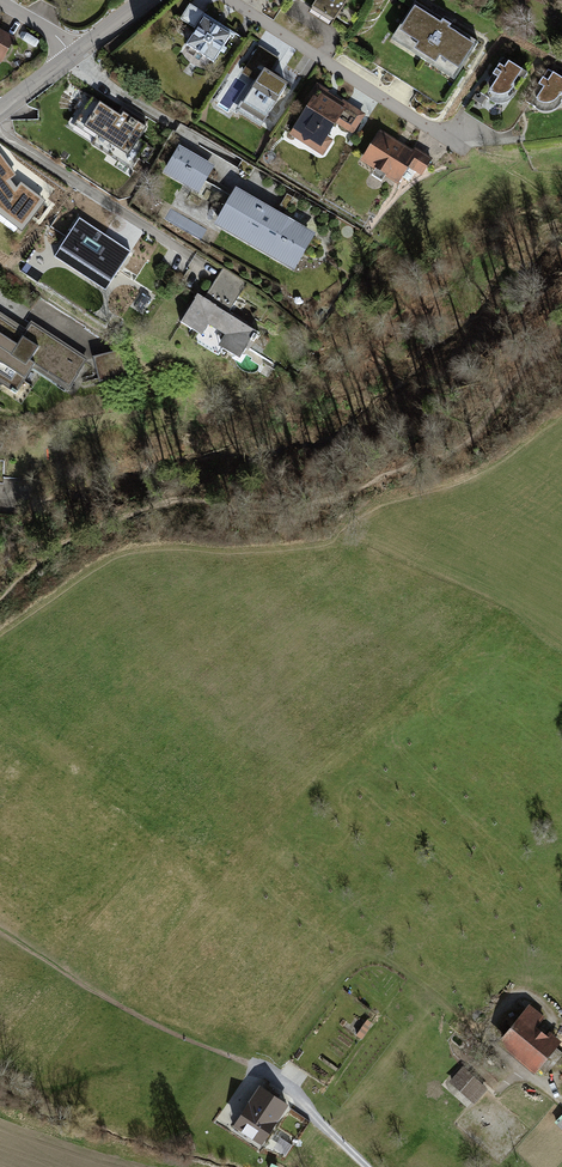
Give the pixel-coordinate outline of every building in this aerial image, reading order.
[(308,13),(330,28),(348,0),(316,0),(308,13)] [(480,42),(416,2),(393,39),(456,79),(480,42)] [(194,27),(203,13),(189,4),(180,19),(194,27)] [(231,35),(204,18),(186,45),(214,62),(231,35)] [(2,63),(14,38),(0,30),(0,62),(2,63)] [(278,58),(259,46),(242,73),(256,82),(239,108),(263,123),(287,84),(270,73),(278,58)] [(528,73),(504,58),(481,94),(495,103),(503,103),(512,98),(528,73)] [(549,69),(529,104),(536,109),(543,111),(550,110),(555,108),(561,97),(561,78),(549,69)] [(329,91),(317,83),(308,97),(311,99),(289,135),(325,157),(333,140),(328,137),(336,123),(354,135),(367,114),(343,99),(342,101),(328,93),(329,91)] [(123,112),(121,115),(92,96),(89,100),(85,97),(67,125),(131,167),(146,144),(138,138),(146,126),(123,112)] [(413,150),(381,129),(361,160),(399,185),(409,168),(422,175),(432,158),(415,147),(413,150)] [(214,167),(179,146),(162,173),(198,193),(214,167)] [(0,151),(0,213),(23,230),(46,200),(21,181),(17,187),(10,179),(17,175),(0,151)] [(316,233),(235,185),(214,225),(294,270),(316,233)] [(132,247),(79,212),(50,255),(104,290),(132,247)] [(47,282),(52,271),(26,258),(21,268),(47,282)] [(204,298),(197,294),(180,322),(202,336),(208,324),(225,335),(219,344),(240,359),(257,332),(227,313),(248,283),(222,268),(204,298)] [(24,331),(0,316),(0,382),(18,393),(35,366),(69,388),(88,359),(30,322),(24,331)] [(127,375),(119,350),(95,358),(102,382),(127,375)] [(536,1076),(561,1043),(561,1042),(550,1031),(546,1037),(537,1028),(545,1017),(530,1005),(498,1043),(536,1076)] [(463,1066),(449,1082),(458,1090),(450,1100),(464,1111),(472,1102),(475,1105),(488,1090),(463,1066)] [(245,1119),(244,1121),(250,1125),(268,1137),(290,1103),(256,1084),(246,1101),(253,1105),(245,1119)] [(244,1121),(245,1119),(231,1111),(218,1136),(237,1145),(243,1134),(245,1135),(250,1125),(244,1121)] [(308,1122),(302,1129),(310,1136),(316,1129),(308,1122)]
